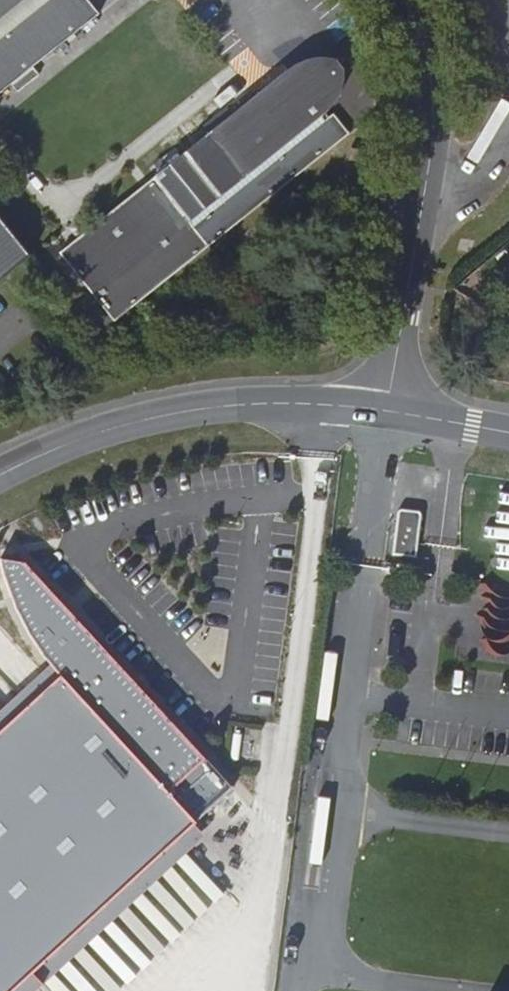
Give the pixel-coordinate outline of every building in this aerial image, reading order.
[(99,15),(88,0),(0,0),(0,94),(99,15)] [(115,322),(350,135),(334,114),(324,121),(320,116),(332,107),(337,101),(341,91),(344,85),(345,75),(345,70),(342,66),(337,60),(333,59),(325,58),(318,58),(310,59),(304,61),(298,64),(291,67),(277,98),(268,87),(154,177),(175,203),(81,279),(115,322)] [(291,67),(268,87),(277,98),(291,67)] [(371,164),(373,152),(351,149),(349,161),(371,164)] [(60,253),(81,279),(175,203),(154,177),(60,253)] [(26,251),(0,218),(0,272),(26,251)] [(418,556),(423,515),(418,510),(400,508),(399,511),(393,554),(418,556)] [(235,787),(165,710),(157,706),(98,642),(80,619),(64,601),(62,603),(29,568),(8,575),(4,559),(1,558),(0,567),(0,579),(28,633),(43,654),(52,665),(60,675),(0,731),(0,990),(17,990),(196,824),(198,822),(197,821),(235,787)] [(8,575),(29,568),(26,562),(4,559),(8,575)] [(60,675),(52,665),(0,713),(0,731),(60,675)] [(17,990),(39,990),(207,835),(196,824),(17,990)]
